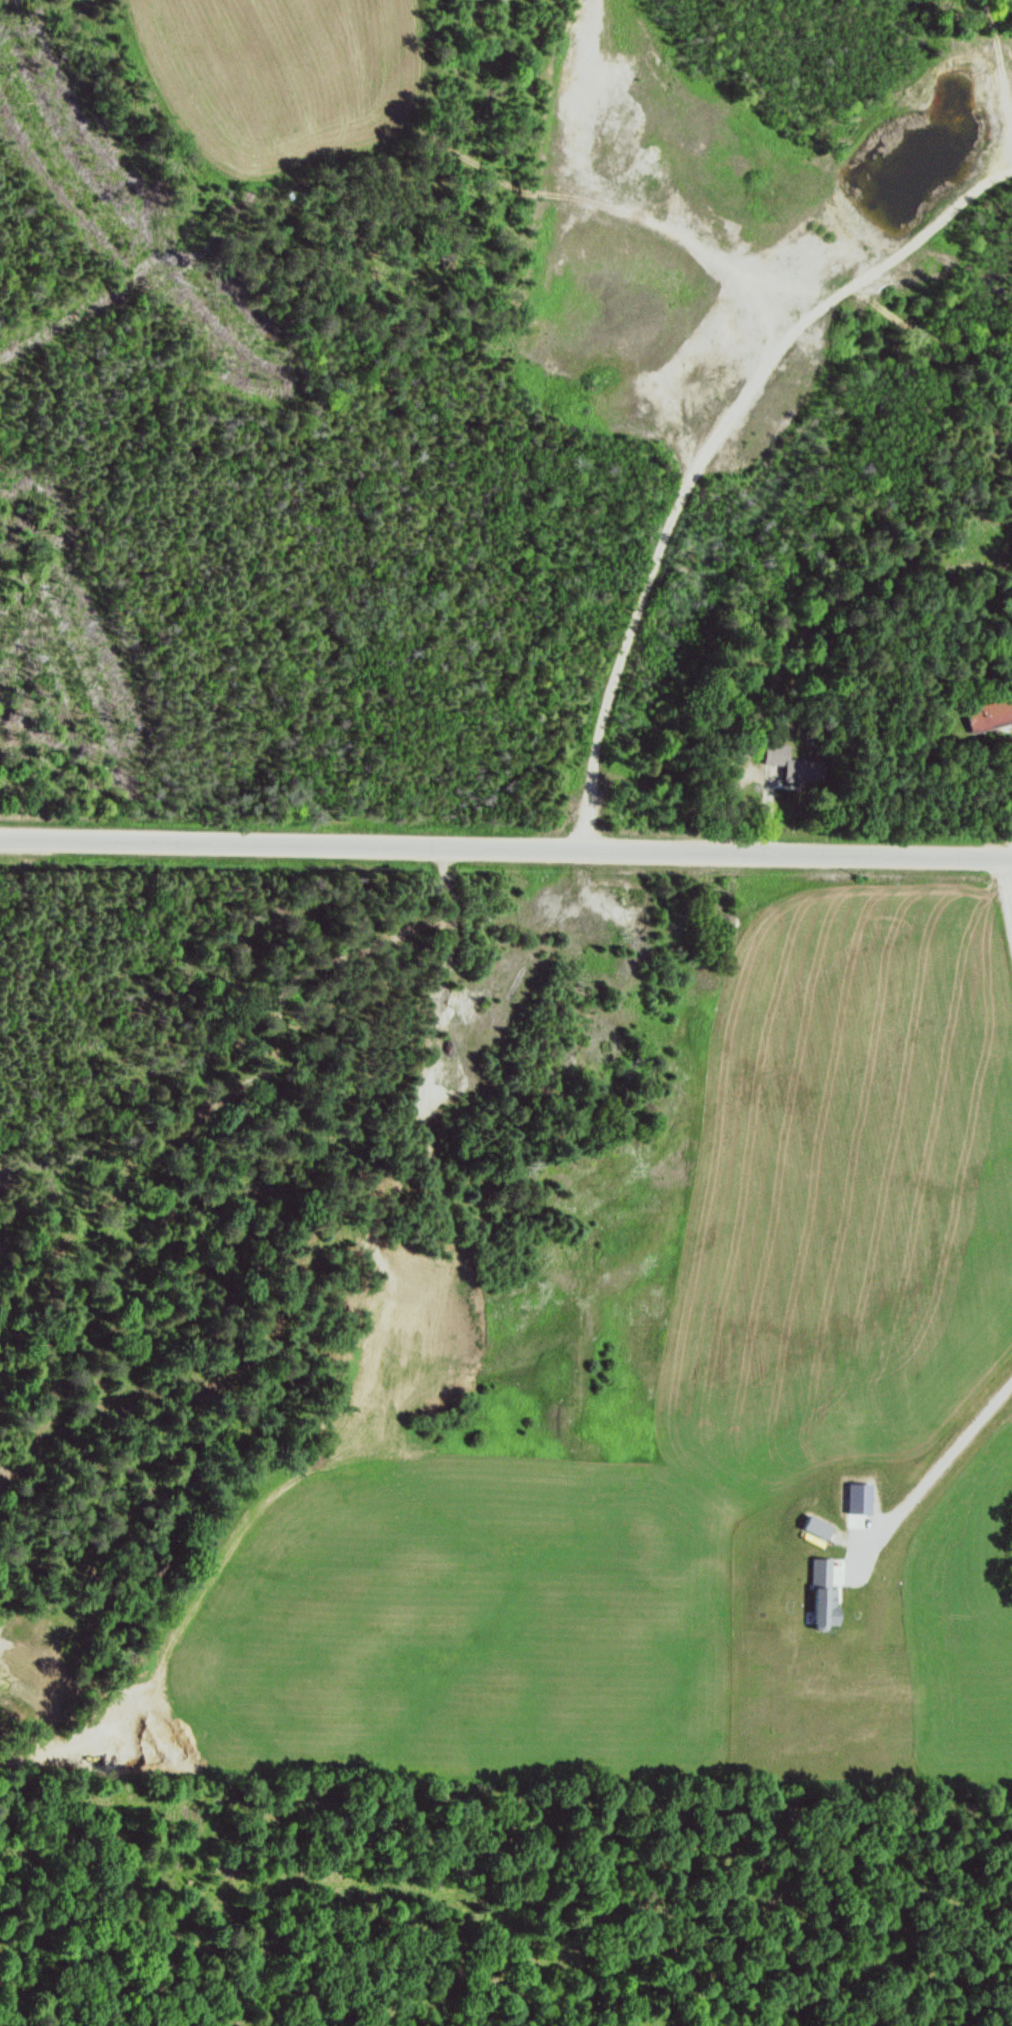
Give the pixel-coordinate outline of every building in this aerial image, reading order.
[(973,735),(1011,724),(1011,699),(966,712),(973,735)] [(779,770),(777,788),(803,790),(806,752),(767,748),(765,769),(779,770)] [(813,1562),(813,1629),(839,1629),(838,1591),(832,1591),(832,1562),(813,1562)]
